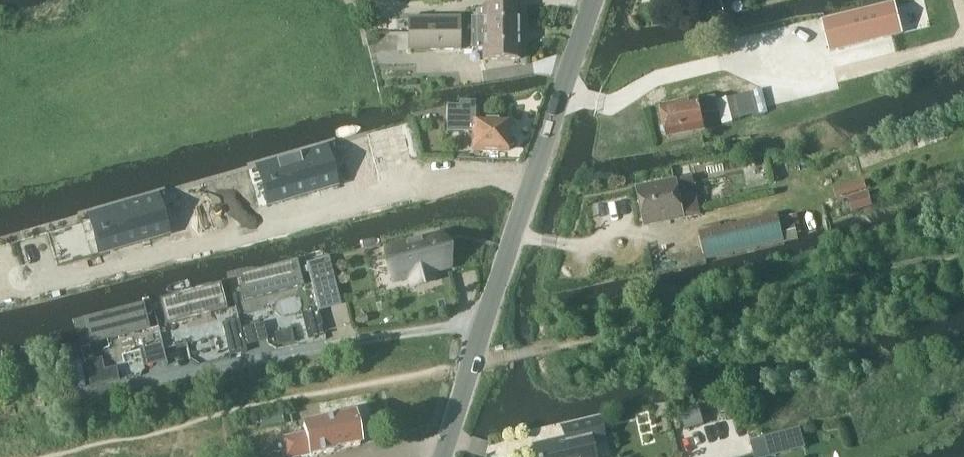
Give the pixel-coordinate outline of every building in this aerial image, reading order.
[(704,14),(725,10),(723,0),(701,0),(704,14)] [(896,4),(824,21),(831,50),(903,33),(896,4)] [(472,30),(519,30),(519,5),(484,5),(484,17),(472,17),(472,30)] [(409,17),(409,37),(427,36),(427,35),(443,35),(443,30),(461,30),(461,17),(409,17)] [(461,49),(461,30),(443,30),(443,35),(427,35),(427,36),(409,37),(409,50),(461,49)] [(472,30),(473,37),(473,48),(485,48),(485,61),(519,60),(519,30),(472,30)] [(703,115),(719,111),(717,96),(700,100),(700,98),(662,106),(668,138),(706,131),(703,115)] [(447,100),(447,133),(474,134),(474,150),(509,151),(509,148),(511,148),(514,147),(517,142),(515,138),(512,136),(509,136),(510,122),(476,121),(476,101),(459,100),(447,100)] [(326,147),(267,164),(272,181),(270,182),(271,185),(273,185),(277,202),(326,188),(320,166),(331,163),(326,147)] [(677,180),(639,188),(646,225),(685,217),(701,214),(694,177),(677,180)] [(856,208),(872,203),(869,192),(852,197),(856,208)] [(158,196),(98,213),(103,230),(102,230),(103,234),(104,234),(109,250),(157,236),(151,215),(162,212),(158,196)] [(706,259),(745,250),(787,241),(780,213),(700,232),(706,259)] [(437,236),(386,249),(392,274),(408,270),(412,287),(436,281),(434,272),(450,268),(444,244),(440,245),(437,236)] [(243,274),(249,298),(305,283),(298,260),(243,274)] [(314,290),(336,285),(331,263),(309,269),(314,290)] [(162,299),(168,324),(228,310),(223,285),(162,299)] [(89,343),(151,329),(145,303),(83,317),(89,343)] [(319,310),(304,314),(310,338),(325,334),(319,310)] [(224,324),(232,355),(248,351),(240,320),(224,324)] [(86,361),(91,385),(119,379),(116,367),(104,370),(102,358),(86,361)] [(681,412),(686,430),(704,425),(698,406),(681,412)] [(361,445),(355,415),(304,425),(306,434),(281,439),(285,456),(302,456),(310,455),(311,456),(334,451),(334,450),(361,445)] [(537,456),(594,456),(591,443),(604,440),(599,419),(562,427),(565,441),(557,443),(557,442),(535,447),(537,456)] [(756,456),(785,448),(781,434),(752,442),(756,456)]
